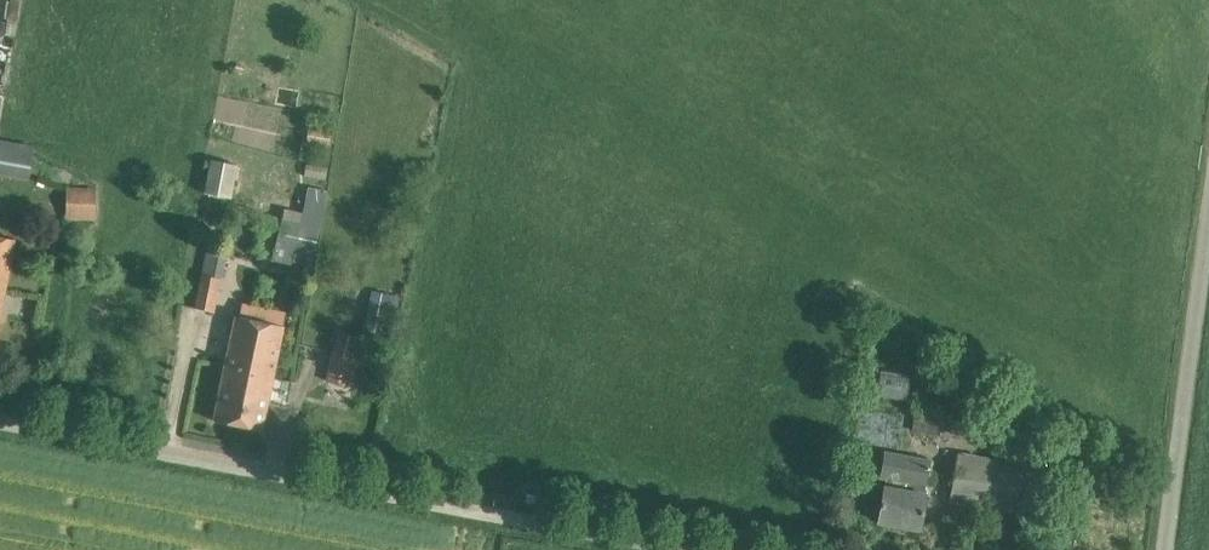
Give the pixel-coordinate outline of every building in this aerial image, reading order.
[(0,138),(0,173),(29,178),(34,144),(0,138)] [(205,192),(232,197),(239,164),(212,160),(205,192)] [(310,186),(305,212),(303,221),(321,224),(328,190),(310,186)] [(67,187),(66,219),(96,220),(97,188),(67,187)] [(321,224),(303,221),(282,217),(274,257),(312,265),(321,224)] [(14,240),(0,238),(0,320),(14,240)] [(226,251),(208,246),(196,307),(214,311),(226,251)] [(284,326),(235,316),(215,418),(214,420),(216,420),(261,429),(263,430),(263,428),(284,326)] [(333,352),(357,357),(361,335),(339,329),(333,352)] [(889,393),(908,395),(911,372),(892,369),(889,393)] [(917,406),(912,429),(966,439),(968,416),(917,406)] [(934,460),(886,451),(881,475),(886,476),(879,521),(920,529),(934,460)] [(1034,465),(959,451),(950,499),(1025,512),(1034,465)]
